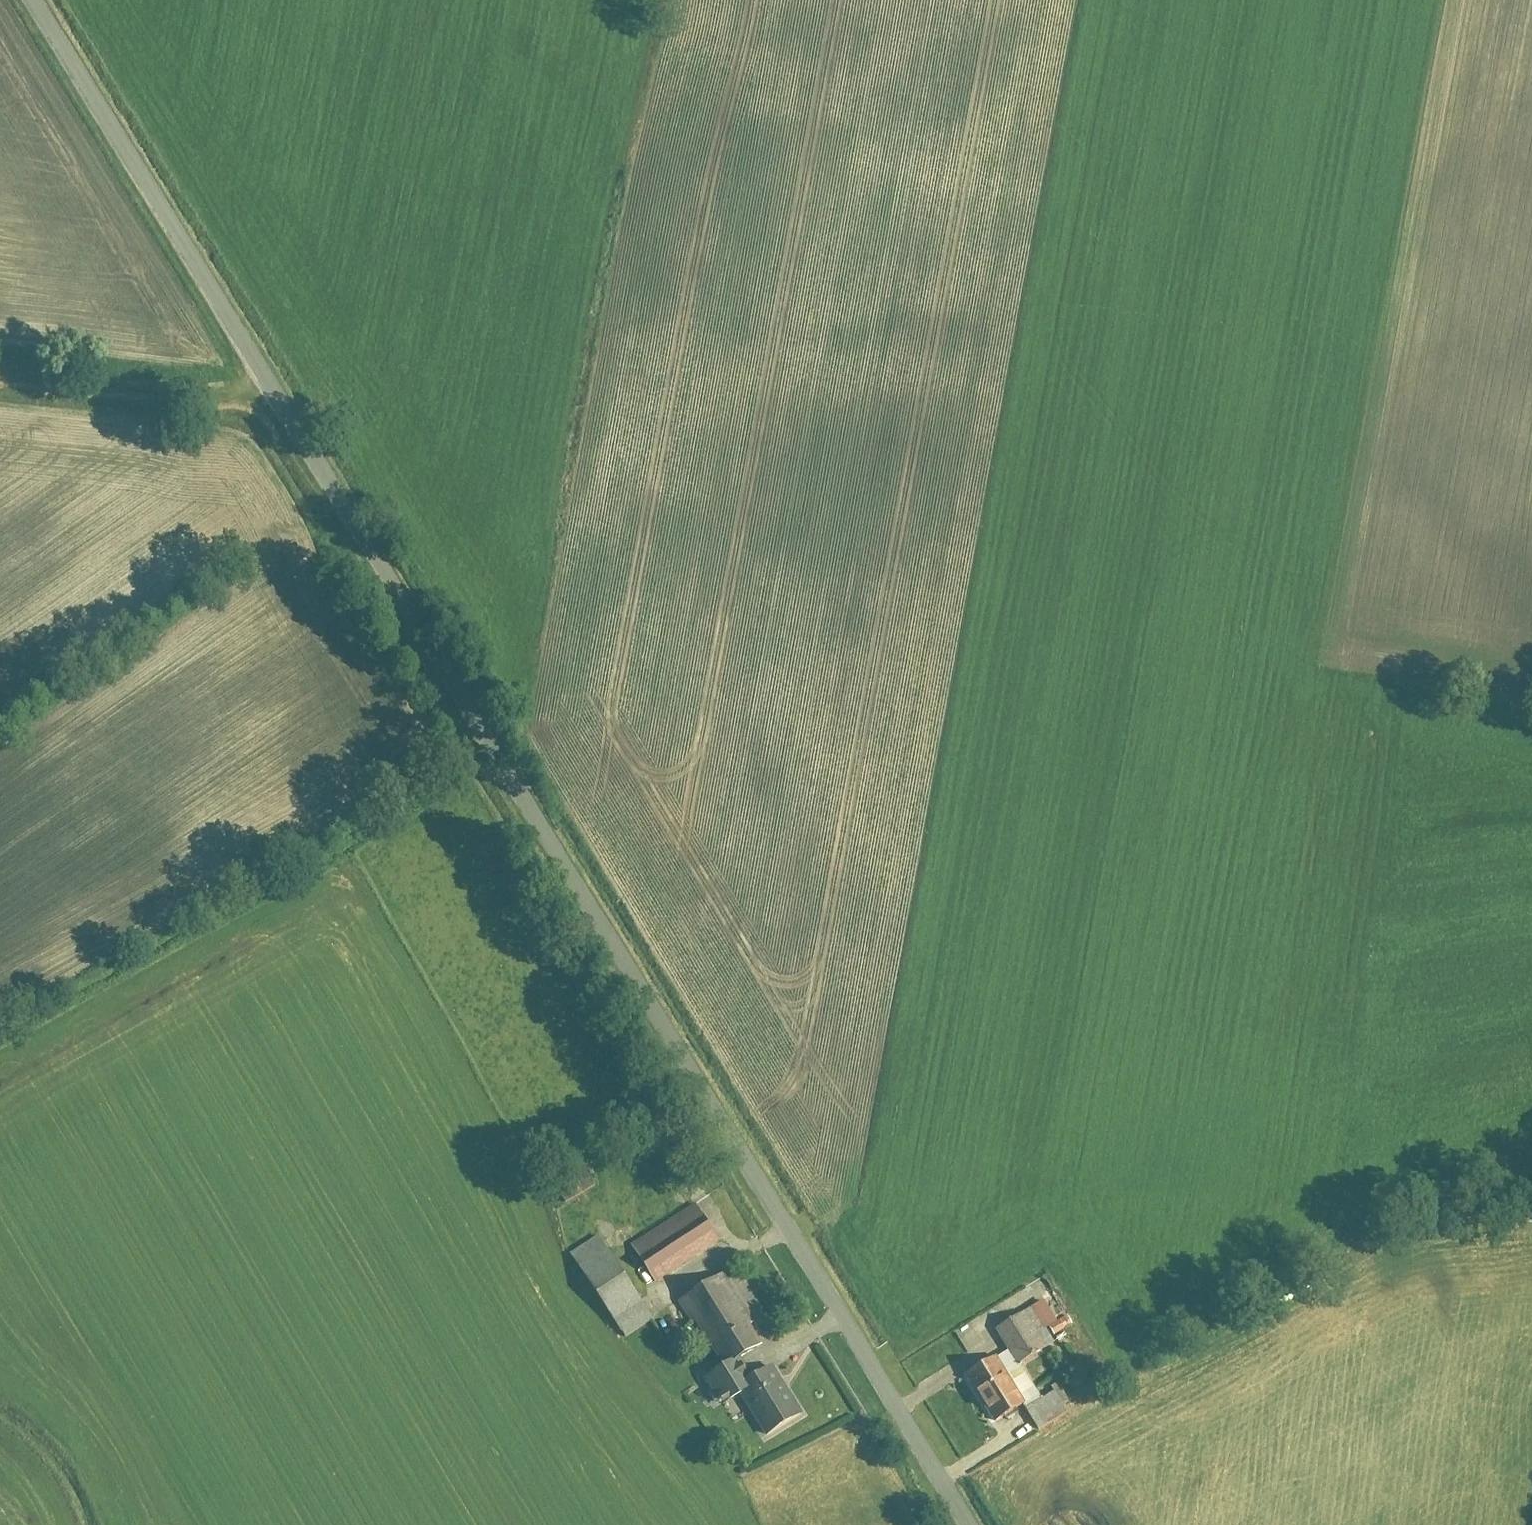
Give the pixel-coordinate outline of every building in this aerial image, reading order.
[(695,1206),(632,1247),(656,1283),(719,1241),(695,1206)] [(601,1237),(571,1256),(625,1341),(656,1322),(601,1237)] [(721,1278),(680,1308),(723,1367),(764,1338),(721,1278)] [(1049,1298),(1032,1310),(1052,1339),(1069,1327),(1049,1298)] [(997,1333),(1009,1353),(965,1379),(993,1426),(1027,1406),(1030,1410),(1027,1412),(1040,1433),(1067,1417),(1055,1396),(1044,1402),(1022,1366),(1045,1352),(1023,1317),(997,1333)] [(739,1361),(711,1381),(729,1407),(740,1399),(771,1443),(808,1418),(775,1369),(754,1383),(739,1361)]
